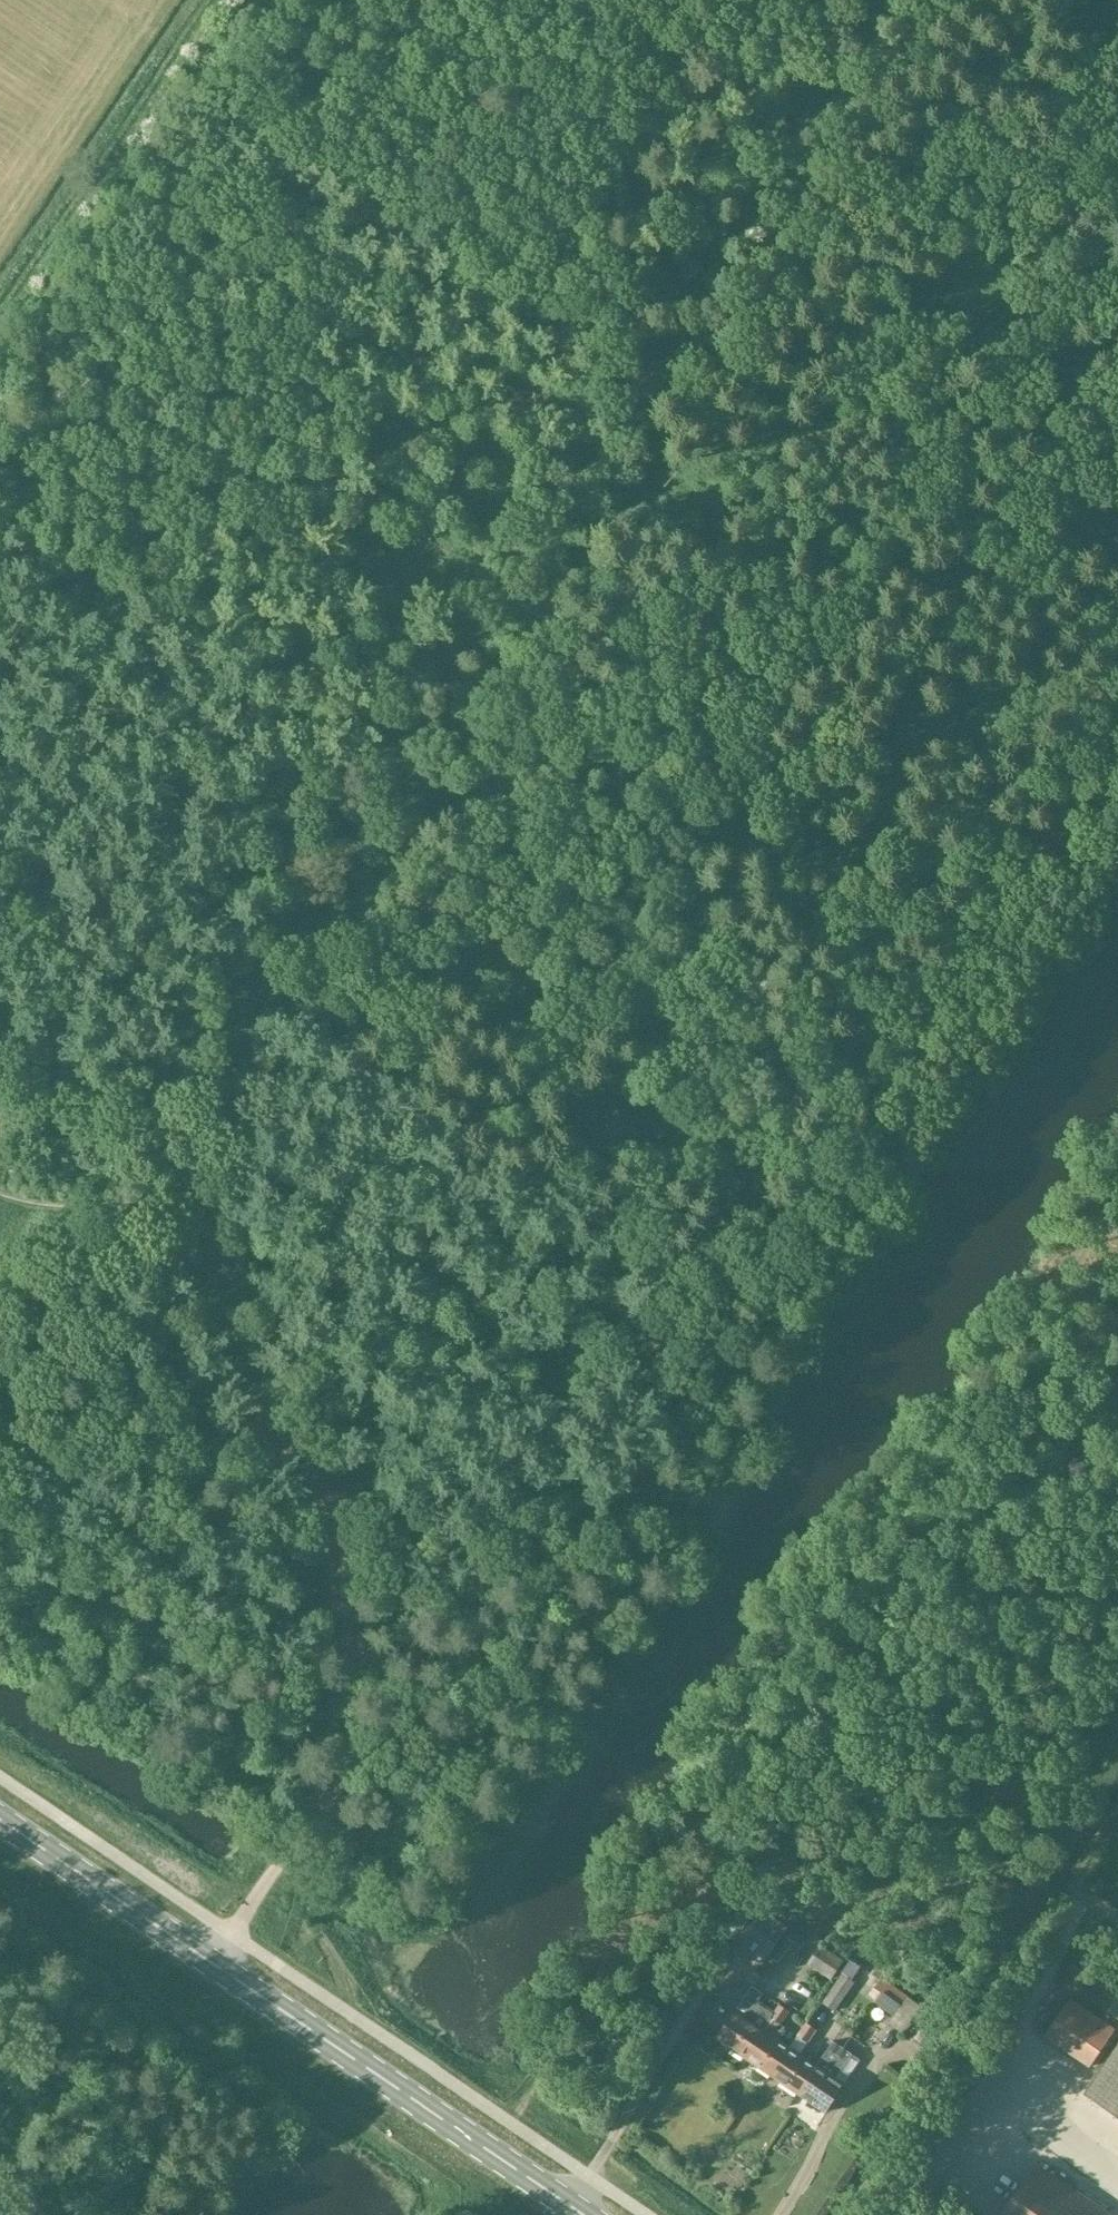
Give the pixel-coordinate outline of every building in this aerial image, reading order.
[(1094,525),(1091,497),(1068,516),(1094,525)] [(768,1961),(790,1929),(762,1910),(740,1942),(768,1961)] [(818,1949),(809,1964),(832,1979),(842,1965),(818,1949)] [(842,1974),(823,2003),(835,2011),(854,1982),(842,1974)] [(1117,1996),(1117,1982),(1104,1978),(1100,1991),(1117,1996)] [(745,2059),(776,2012),(758,2000),(763,1994),(753,1987),(717,2040),(745,2059)] [(1090,2067),(1115,2030),(1070,1999),(1045,2036),(1090,2067)] [(781,2025),(790,2012),(780,2005),(776,2012),(745,2059),(771,2077),(791,2048),(778,2039),(786,2028),(781,2025)] [(925,2050),(942,2026),(929,2017),(913,2041),(925,2050)] [(800,2054),(817,2030),(807,2023),(791,2048),(771,2077),(798,2095),(817,2066),(800,2054)] [(826,2113),(845,2084),(844,2083),(844,2084),(833,2076),(849,2052),(834,2041),(817,2066),(798,2095),(826,2113)] [(1088,2092),(1117,2113),(1117,2048),(1088,2092)] [(803,2098),(788,2112),(805,2131),(820,2117),(803,2098)] [(1005,2214),(1111,2214),(1038,2166),(1005,2214)]
